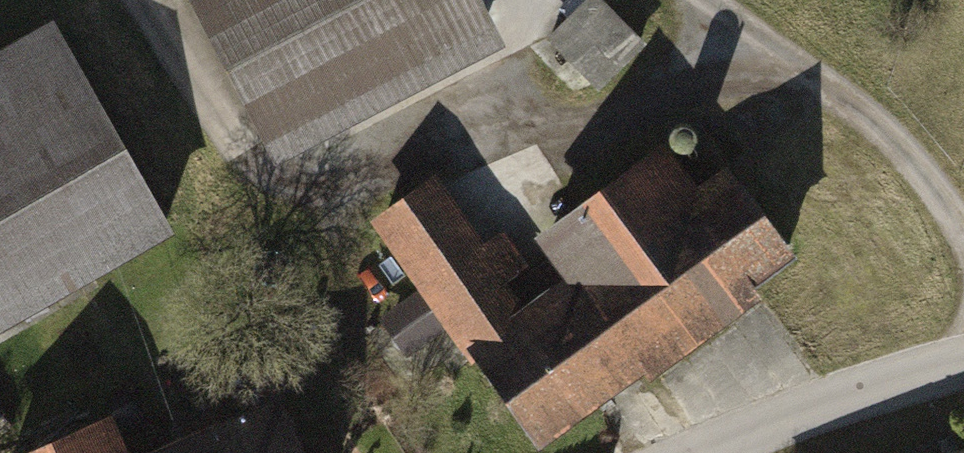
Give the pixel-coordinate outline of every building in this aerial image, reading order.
[(278,166),(504,53),(478,0),(195,0),(278,166)] [(552,31),(602,82),(649,37),(613,0),(584,0),(552,31)] [(0,55),(0,335),(169,240),(48,28),(0,55)] [(551,37),(537,51),(577,92),(591,77),(551,37)] [(850,181),(813,130),(706,208),(664,151),(537,244),(568,286),(523,319),(436,199),(386,235),(538,442),(762,279),(810,345),(933,255),(869,167),(850,181)] [(289,414),(194,452),(305,452),(289,414)] [(51,452),(114,452),(105,431),(51,452)]
